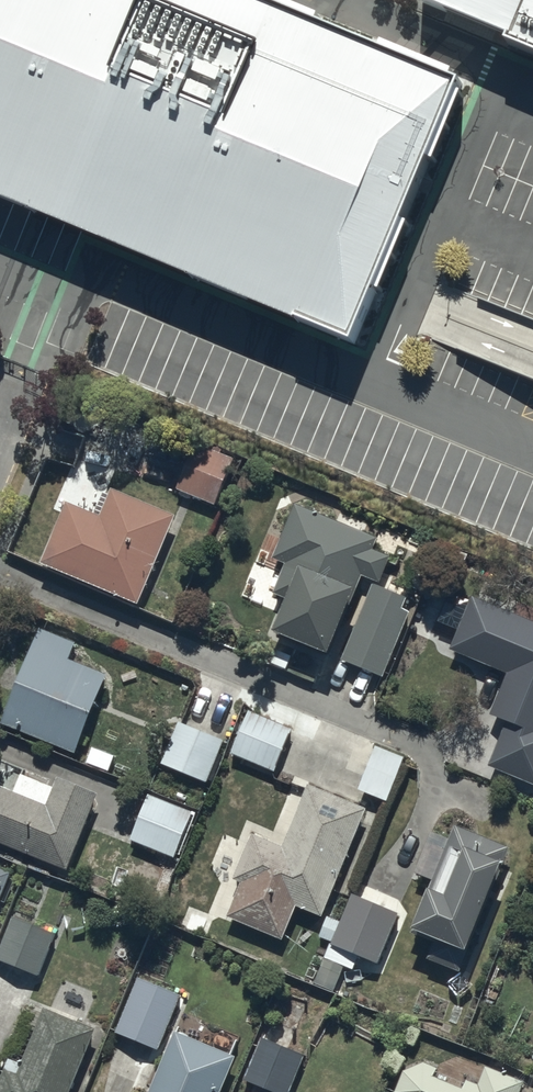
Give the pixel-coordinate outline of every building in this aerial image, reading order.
[(296,0),(0,0),(0,183),(361,332),(469,71),(296,0)] [(505,22),(502,29),(532,42),(532,0),(450,0),(505,22)] [(438,280),(416,333),(532,381),(532,319),(438,280)] [(195,440),(177,486),(215,502),(234,456),(195,440)] [(42,563),(139,607),(179,514),(114,485),(104,513),(69,500),(42,563)] [(289,598),(278,623),(333,649),(362,573),(381,581),(390,555),(376,549),(380,537),(298,503),(274,558),(286,563),(276,593),(289,598)] [(419,601),(373,582),(342,657),(388,676),(419,601)] [(491,762),(532,780),(532,620),(497,604),(477,659),(505,670),(489,712),(511,721),(491,762)] [(111,671),(75,656),(81,642),(41,626),(2,722),(78,752),(111,671)] [(294,727),(250,708),(231,752),(274,771),(294,727)] [(224,738),(176,719),(159,761),(207,780),(224,738)] [(405,755),(376,745),(360,788),(389,799),(405,755)] [(70,869),(101,792),(60,776),(49,804),(0,785),(0,842),(70,869)] [(231,916),(283,939),(296,904),(324,916),(368,807),(308,783),(285,844),(252,831),(234,878),(242,883),(231,916)] [(199,810),(149,791),(131,839),(181,858),(199,810)] [(429,878),(410,922),(433,933),(424,957),(461,972),(509,846),(453,822),(449,838),(433,831),(416,872),(429,878)] [(13,870),(0,864),(0,904),(13,870)] [(11,915),(0,947),(0,960),(41,974),(56,931),(11,915)] [(180,994),(138,976),(116,1030),(158,1047),(180,994)] [(0,1083),(0,1091),(71,1091),(98,1027),(47,1006),(24,1062),(12,1055),(0,1083)] [(237,1053),(177,1028),(151,1091),(221,1091),(237,1053)] [(260,1035),(244,1078),(278,1091),(290,1091),(306,1053),(260,1035)] [(523,1081),(485,1063),(479,1083),(463,1079),(459,1084),(434,1073),(438,1063),(422,1060),(399,1068),(395,1091),(518,1091),(523,1081)]
